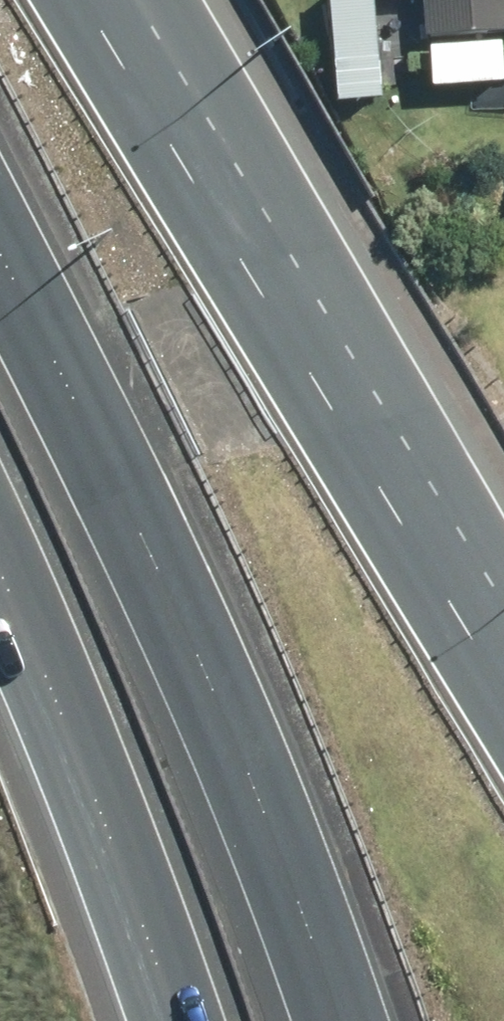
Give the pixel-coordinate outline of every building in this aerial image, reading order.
[(419,42),(503,35),(503,0),(415,0),(419,42)]
